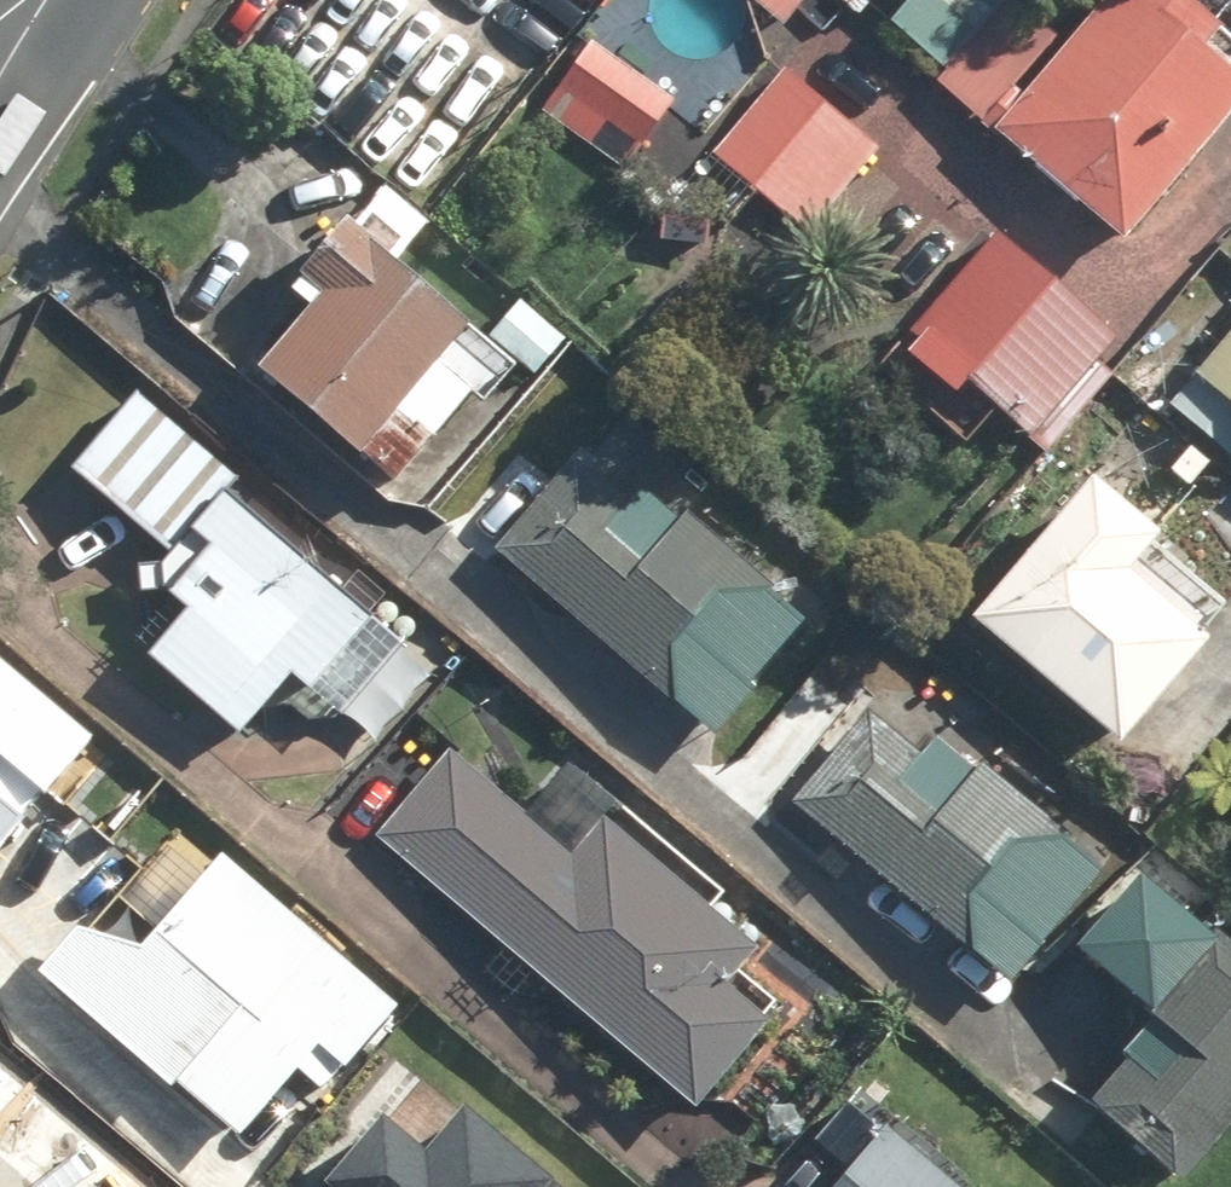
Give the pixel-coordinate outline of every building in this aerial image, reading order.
[(781,27),(804,0),(748,0),(781,27)] [(857,18),(869,4),(865,0),(837,0),(857,18)] [(1121,239),(1230,110),(1230,76),(1200,49),(1216,28),(1183,0),(1104,0),(993,129),(1121,239)] [(541,112),(620,171),(671,100),(590,44),(541,112)] [(713,155),(806,233),(877,151),(785,70),(713,155)] [(256,367),(392,480),(469,388),(433,359),(463,324),(392,266),(424,225),(382,187),(348,227),(338,220),(290,276),(315,298),(256,367)] [(658,240),(701,244),(703,221),(660,217),(658,240)] [(908,333),(1033,439),(1121,339),(997,231),(908,333)] [(520,299),(490,334),(535,372),(565,338),(520,299)] [(1168,404),(1230,458),(1230,331),(1168,404)] [(145,660),(237,737),(288,677),(304,691),(369,614),(225,492),(236,481),(134,393),(71,469),(168,553),(160,564),(162,587),(188,611),(145,660)] [(1169,470),(1188,488),(1210,466),(1190,448),(1169,470)] [(490,551),(709,733),(806,618),(770,588),(773,584),(685,510),(679,518),(638,483),(622,502),(568,458),(490,551)] [(966,619),(1115,745),(1206,636),(1125,566),(1155,533),(1088,476),(966,619)] [(95,732),(0,654),(0,847),(95,732)] [(791,803),(1014,983),(1105,872),(1063,838),(1069,832),(980,760),(972,770),(935,740),(923,754),(868,709),(791,803)] [(373,839),(690,1106),(762,1018),(721,983),(752,946),(602,820),(571,857),(447,751),(373,839)] [(1230,807),(1230,788),(1222,799),(1230,807)] [(177,1078),(241,1132),(297,1067),(320,1087),(397,1003),(302,929),(222,850),(139,946),(75,927),(38,970),(171,1085),(177,1078)] [(1185,1186),(1230,1134),(1230,941),(1146,868),(1078,947),(1159,1017),(1087,1101),(1185,1186)] [(464,1102),(425,1149),(382,1113),(324,1182),(330,1186),(567,1186),(464,1102)] [(883,1131),(833,1186),(949,1186),(883,1131)]
